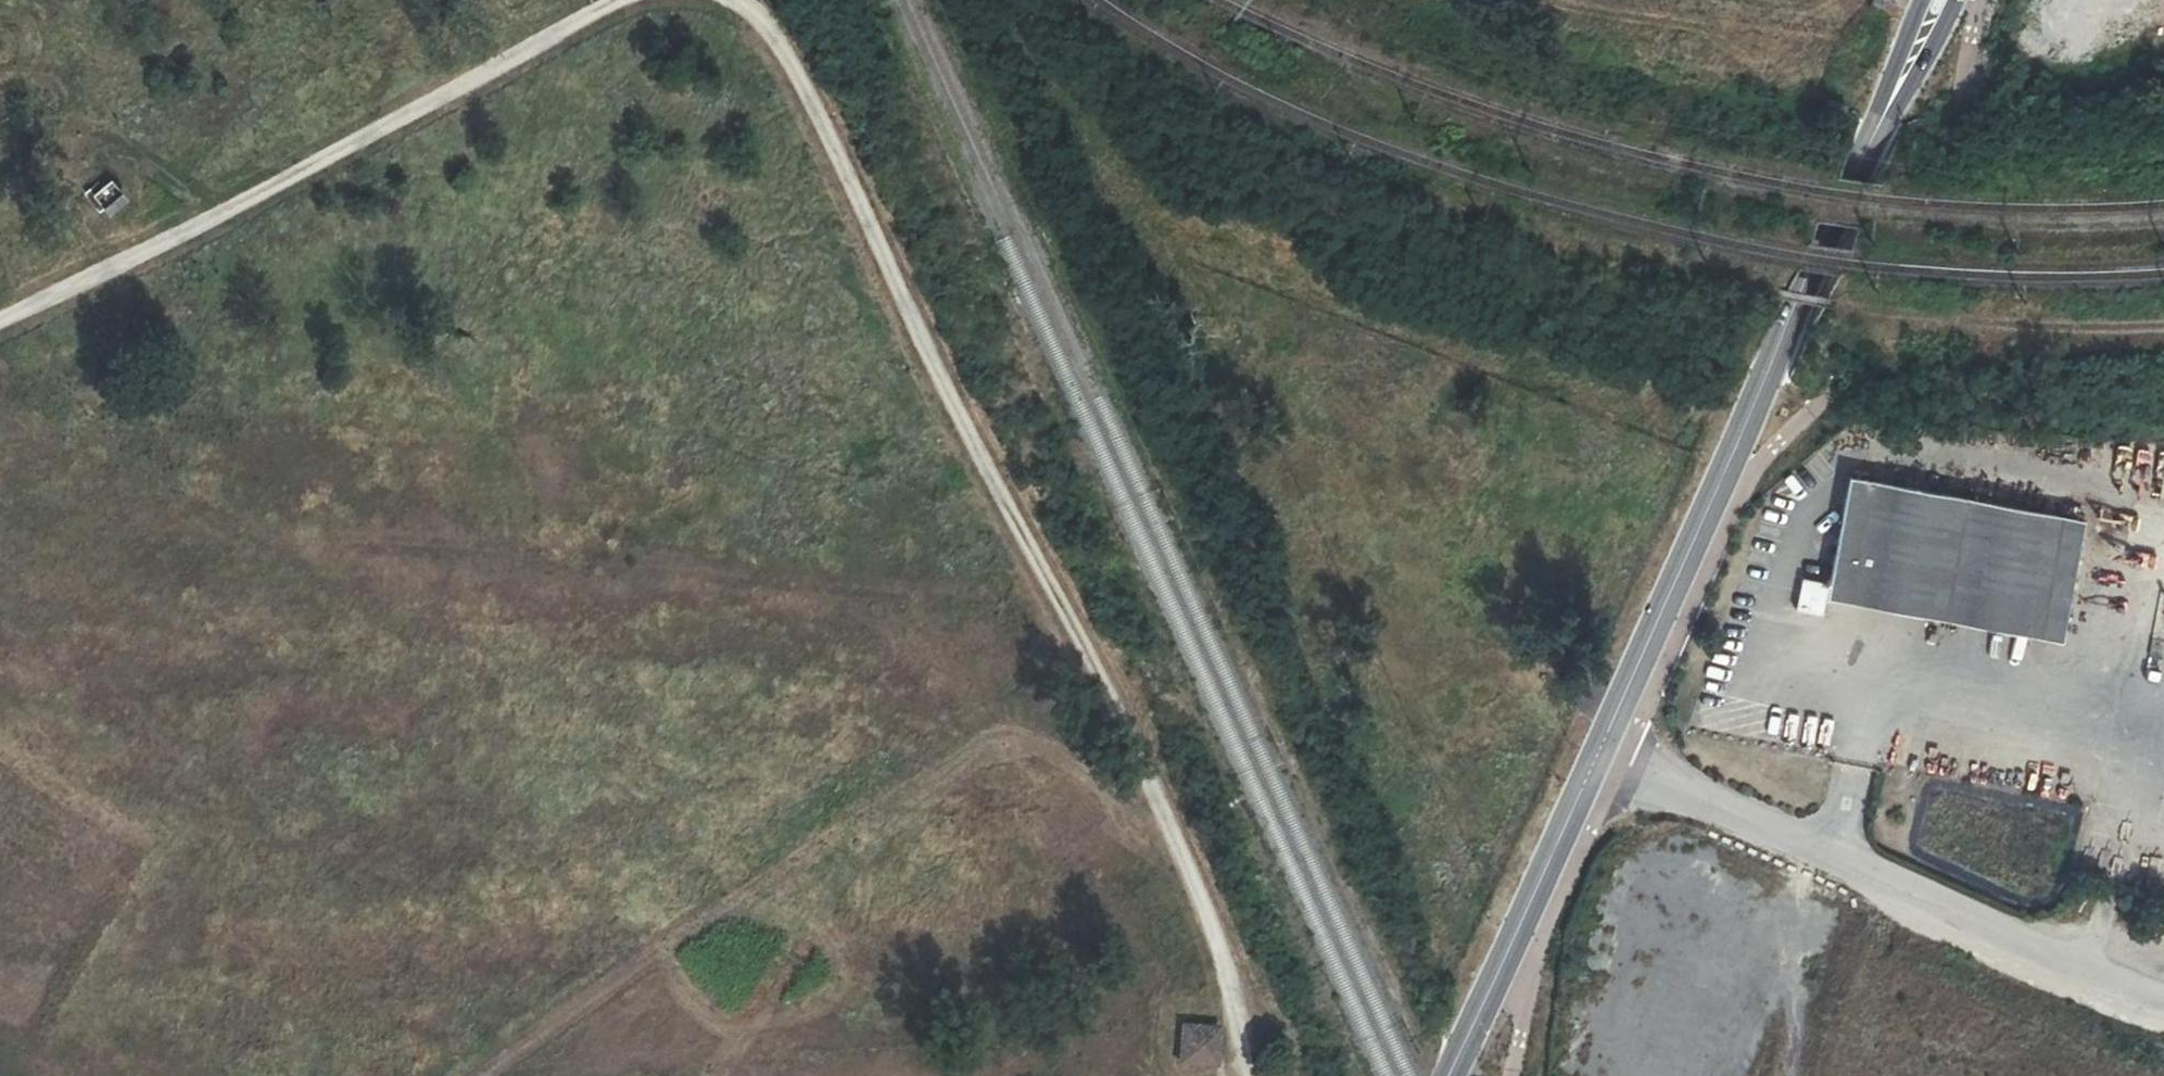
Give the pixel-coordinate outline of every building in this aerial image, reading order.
[(1891,0),(1873,0),(1869,7),(1885,14),(1891,0)] [(2072,515),(1847,470),(1826,576),(2051,621),(2072,515)] [(1213,1027),(1178,1025),(1175,1063),(1211,1065),(1213,1027)]
